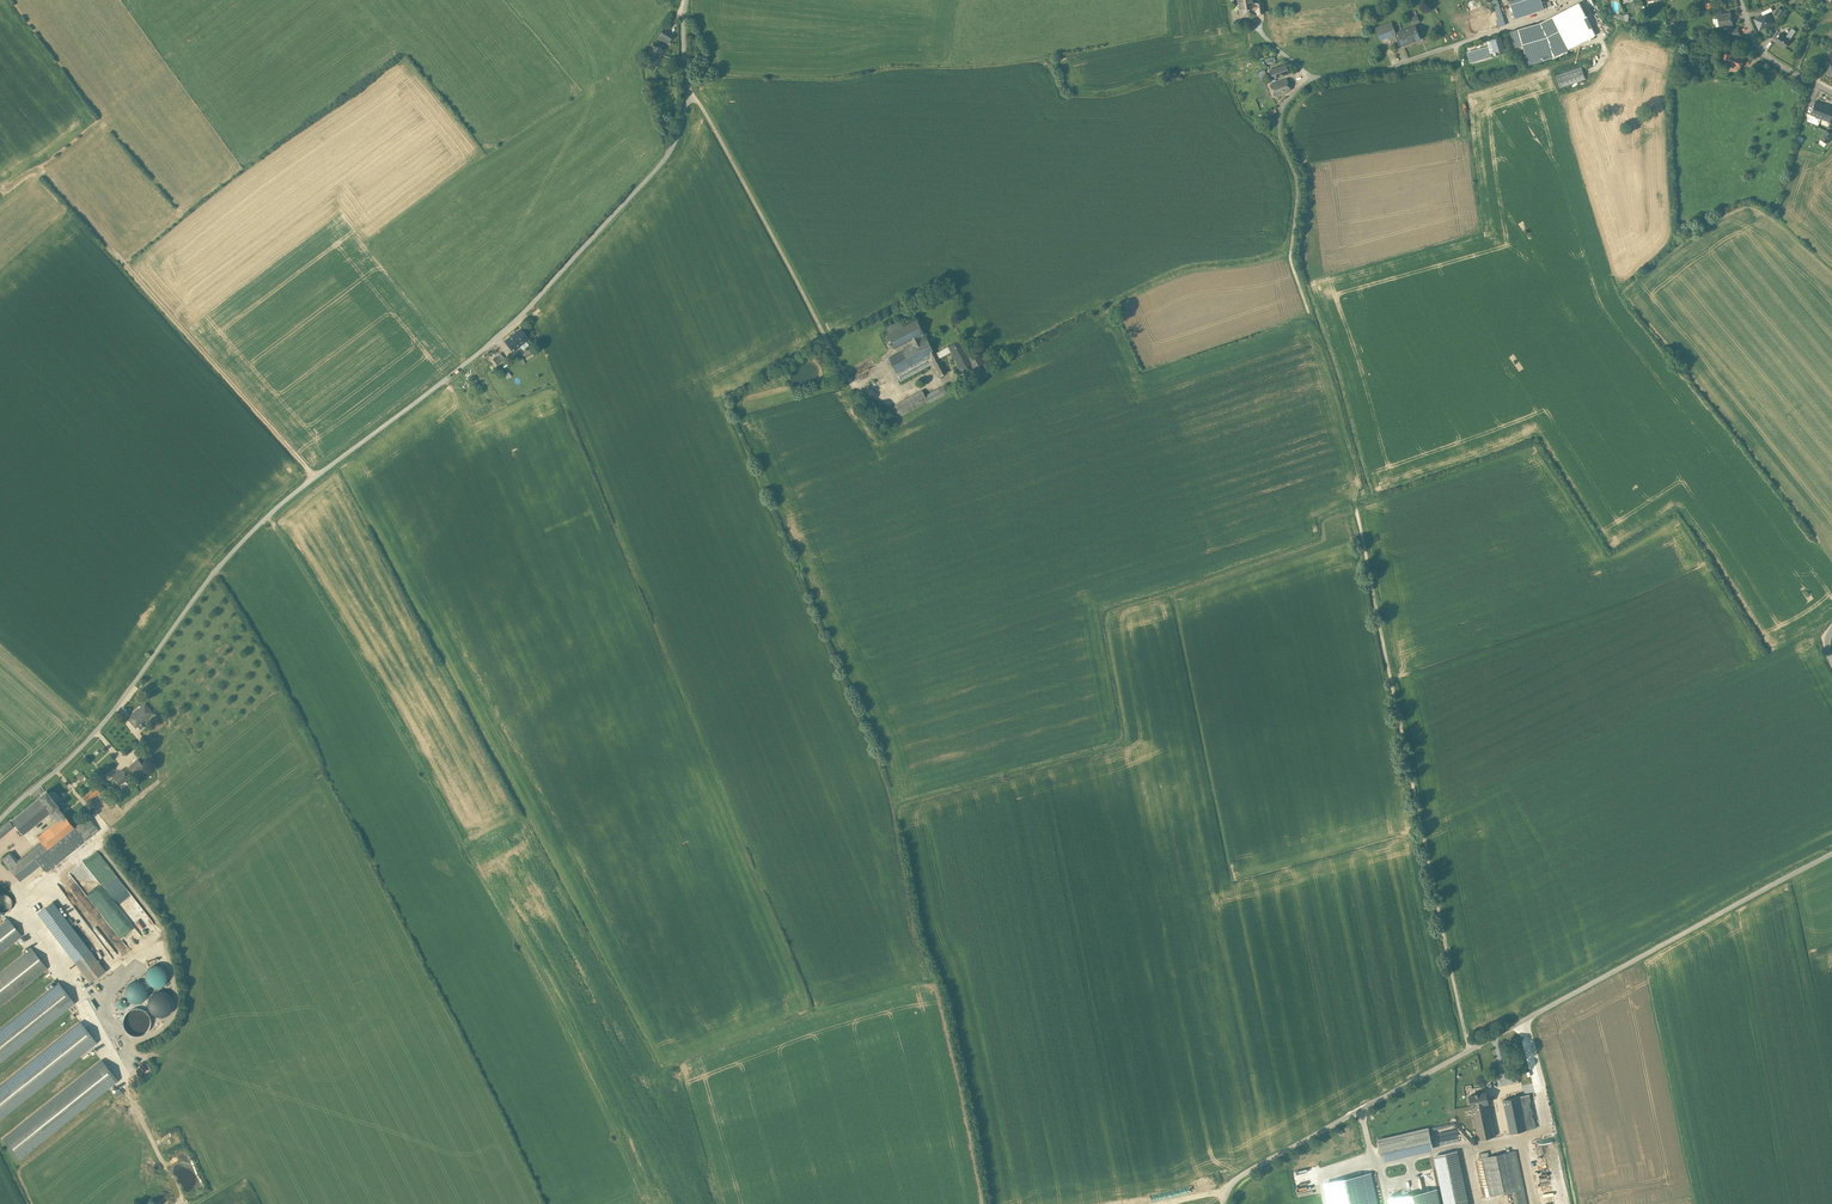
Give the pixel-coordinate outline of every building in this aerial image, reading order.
[(1238,4),(1237,5),(1239,6),(1240,14),(1256,12),(1255,3),(1252,4),(1252,0),(1238,0),(1238,4)] [(1509,1),(1515,19),(1544,9),(1541,0),(1513,0),(1509,1)] [(1262,2),(1255,3),(1256,12),(1256,14),(1264,13),(1262,2)] [(1503,19),(1499,5),(1494,7),(1498,20),(1503,19)] [(1554,18),(1541,25),(1541,24),(1548,46),(1590,24),(1581,7),(1555,20),(1554,18)] [(1778,7),(1774,14),(1780,18),(1784,12),(1778,7)] [(1730,12),(1717,15),(1720,28),(1723,27),(1724,30),(1728,29),(1728,30),(1733,29),(1732,25),(1733,25),(1730,12)] [(1772,24),(1767,13),(1754,19),(1759,30),(1772,24)] [(1417,15),(1412,17),(1414,24),(1420,22),(1417,15)] [(1391,22),(1383,25),(1388,37),(1396,34),(1391,22)] [(1519,30),(1519,31),(1522,44),(1523,44),(1525,52),(1525,53),(1541,48),(1542,46),(1544,47),(1548,46),(1541,24),(1519,30)] [(1383,25),(1375,28),(1380,40),(1388,37),(1383,25)] [(1415,26),(1398,33),(1403,45),(1420,39),(1415,26)] [(1774,28),(1768,37),(1772,39),(1778,31),(1774,28)] [(1786,37),(1781,33),(1775,42),(1784,48),(1790,40),(1790,39),(1796,31),(1792,28),(1786,37)] [(674,35),(664,29),(660,35),(670,42),(674,35)] [(1518,29),(1510,32),(1515,47),(1522,44),(1519,31),(1519,30),(1518,29)] [(1497,38),(1495,39),(1487,41),(1490,53),(1499,51),(1500,51),(1500,50),(1504,49),(1501,37),(1497,39),(1497,38)] [(1746,55),(1727,45),(1721,57),(1740,66),(1746,55)] [(655,67),(663,51),(652,46),(647,57),(650,59),(648,64),(655,67)] [(1487,48),(1471,53),(1473,59),(1489,55),(1487,48)] [(1285,65),(1269,71),(1272,79),(1288,73),(1285,65)] [(1581,67),(1556,76),(1560,88),(1585,79),(1581,67)] [(1286,78),(1269,84),(1274,96),(1290,90),(1286,78)] [(1815,102),(1811,115),(1830,122),(1831,115),(1831,109),(1815,102)] [(1825,147),(1831,134),(1831,133),(1826,130),(1819,143),(1825,147)] [(899,319),(884,326),(888,334),(903,326),(899,319)] [(888,334),(887,334),(894,348),(911,340),(919,336),(924,334),(917,319),(903,326),(888,334)] [(521,329),(506,341),(513,351),(521,345),(524,349),(529,345),(526,341),(529,338),(521,329)] [(913,345),(889,358),(901,380),(933,363),(940,376),(946,373),(939,359),(936,353),(935,352),(934,353),(926,337),(921,340),(919,336),(911,340),(913,345)] [(961,340),(948,347),(936,353),(939,359),(952,352),(957,362),(956,363),(959,368),(966,365),(967,367),(972,364),(978,375),(977,375),(979,377),(985,374),(983,370),(986,368),(978,353),(969,357),(962,346),(964,345),(961,340)] [(500,353),(492,359),(498,366),(506,360),(500,353)] [(925,395),(925,396),(927,401),(929,403),(951,391),(947,384),(925,395)] [(922,390),(895,405),(901,415),(927,401),(925,396),(925,395),(922,390)] [(145,704),(128,718),(135,727),(137,726),(140,730),(143,727),(140,723),(153,713),(145,704)] [(138,759),(129,766),(135,774),(139,771),(139,770),(143,766),(138,759)] [(122,770),(117,774),(116,773),(114,775),(114,776),(113,777),(119,785),(128,778),(122,770)] [(97,788),(84,798),(87,803),(100,792),(97,788)] [(51,792),(49,793),(46,790),(39,797),(51,811),(57,807),(59,806),(56,802),(57,801),(58,799),(59,797),(58,795),(57,793),(55,792),(53,792),(51,792)] [(39,797),(11,820),(23,834),(49,813),(51,811),(39,797)] [(64,815),(57,807),(51,811),(49,813),(52,817),(54,816),(57,820),(64,815)] [(57,820),(37,836),(41,841),(34,847),(40,855),(74,827),(64,815),(57,820)] [(99,830),(87,816),(74,827),(86,841),(99,830)] [(0,829),(0,838),(14,826),(9,821),(0,829)] [(40,855),(35,859),(39,864),(46,873),(86,841),(74,827),(40,855)] [(78,861),(91,852),(86,844),(80,849),(73,854),(78,861)] [(18,860),(14,863),(20,871),(35,859),(40,855),(34,847),(18,860)] [(155,924),(97,850),(69,873),(127,947),(155,924)] [(11,851),(2,858),(8,867),(14,863),(18,860),(11,851)] [(35,859),(23,868),(28,874),(39,864),(35,859)] [(14,863),(8,867),(15,875),(20,871),(14,863)] [(20,871),(15,875),(20,880),(28,874),(23,868),(20,871)] [(127,947),(69,873),(59,881),(117,955),(127,947)] [(12,903),(11,900),(9,897),(6,895),(2,894),(0,894),(0,912),(3,912),(6,912),(9,910),(11,907),(12,903)] [(37,913),(46,925),(61,913),(52,901),(37,913)] [(84,942),(61,913),(46,925),(68,954),(84,942)] [(0,926),(0,952),(21,935),(8,920),(0,926)] [(105,971),(84,942),(68,954),(90,982),(105,971)] [(0,975),(0,1004),(46,967),(32,949),(0,975)] [(167,980),(168,976),(167,971),(164,968),(161,965),(157,965),(152,965),(149,968),(146,971),(146,976),(146,980),(149,984),(152,986),(157,987),(161,986),(165,983),(167,980)] [(54,980),(45,987),(48,990),(57,983),(54,980)] [(99,992),(105,987),(99,980),(93,986),(99,992)] [(147,996),(148,992),(147,988),(144,984),(141,982),(136,981),(132,982),(128,984),(126,988),(125,992),(126,996),(129,1000),(132,1002),(136,1003),(141,1002),(144,1000),(147,996)] [(0,1030),(0,1061),(74,1002),(59,983),(0,1030)] [(157,1010),(157,1014),(169,1015),(172,993),(154,991),(151,1009),(157,1010)] [(126,1006),(126,1004),(126,1002),(125,1001),(123,1000),(121,999),(119,1000),(118,1001),(117,1003),(116,1004),(117,1006),(118,1008),(119,1009),(121,1009),(123,1009),(125,1008),(126,1006)] [(150,1027),(151,1022),(149,1016),(146,1012),(142,1009),(136,1008),(131,1009),(127,1012),(124,1017),(123,1022),(124,1027),(127,1032),(131,1035),(137,1036),(142,1035),(147,1032),(150,1027)] [(0,1086),(0,1117),(96,1041),(96,1040),(81,1021),(80,1021),(80,1022),(0,1086)] [(101,1059),(4,1136),(19,1156),(116,1078),(117,1078),(101,1059)] [(113,1093),(117,1097),(123,1092),(119,1088),(113,1093)] [(1480,1093),(1476,1094),(1470,1095),(1469,1096),(1471,1106),(1488,1103),(1488,1102),(1486,1093),(1486,1092),(1480,1094),(1480,1093)] [(1529,1094),(1520,1096),(1521,1104),(1531,1102),(1529,1094)] [(1519,1097),(1503,1100),(1510,1133),(1526,1130),(1525,1121),(1521,1104),(1520,1096),(1519,1096),(1519,1097)] [(1531,1102),(1521,1104),(1525,1121),(1534,1119),(1531,1102)] [(1488,1103),(1472,1106),(1473,1110),(1472,1110),(1472,1112),(1473,1111),(1479,1139),(1495,1136),(1488,1103)] [(1534,1119),(1525,1121),(1526,1130),(1536,1128),(1534,1119)] [(1438,1126),(1440,1132),(1438,1132),(1439,1139),(1459,1135),(1456,1122),(1438,1126)] [(1428,1128),(1379,1140),(1383,1156),(1432,1144),(1428,1128)] [(1508,1152),(1516,1190),(1513,1191),(1516,1203),(1527,1203),(1516,1150),(1508,1152)] [(1435,1156),(1445,1203),(1451,1203),(1467,1201),(1457,1151),(1435,1156)] [(1489,1156),(1482,1157),(1482,1158),(1490,1196),(1513,1191),(1516,1190),(1508,1152),(1489,1156)] [(1330,1203),(1379,1203),(1373,1172),(1326,1181),(1330,1203)] [(1438,1188),(1390,1197),(1391,1203),(1441,1203),(1438,1188)] [(152,1198),(155,1203),(163,1203),(174,1199),(169,1189),(152,1198)]
